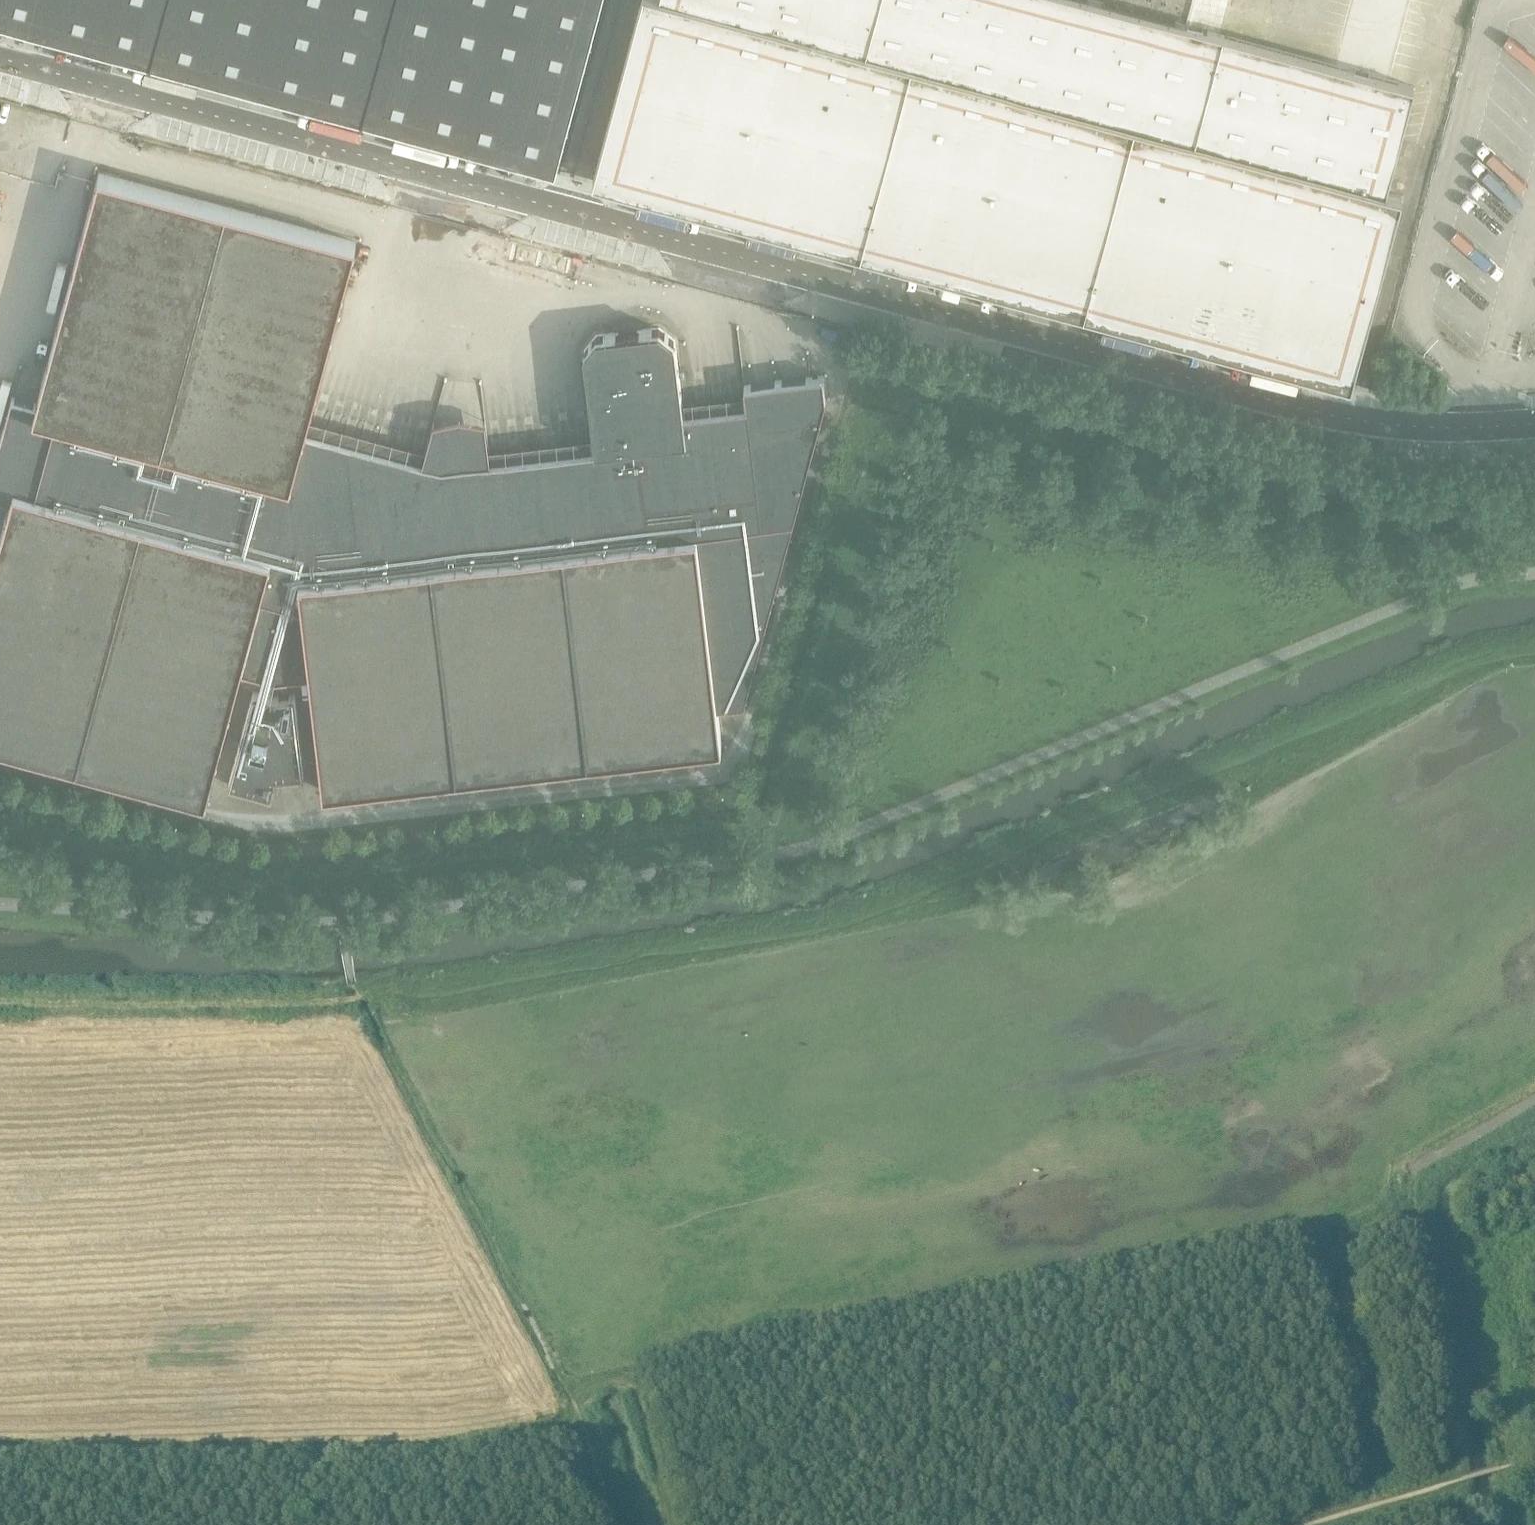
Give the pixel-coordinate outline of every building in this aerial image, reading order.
[(152,57),(151,59),(153,60),(169,0),(0,0),(0,16),(152,57)] [(153,60),(154,58),(363,114),(363,116),(364,116),(395,0),(169,0),(153,60)] [(364,116),(365,117),(365,115),(556,167),(601,0),(395,0),(364,116)] [(594,181),(1352,385),(1403,196),(1387,192),(1415,87),(1092,0),(642,0),(594,181)] [(357,242),(100,173),(37,404),(13,397),(0,445),(0,497),(11,500),(0,542),(0,744),(206,800),(241,671),(276,680),(311,676),(324,791),(722,745),(718,705),(745,702),(772,602),(763,524),(793,521),(827,399),(824,376),(745,385),(747,407),(684,414),(676,340),(660,328),(597,335),(585,350),(596,450),(443,467),(306,431),(357,242)] [(254,691),(229,785),(273,796),(277,779),(305,775),(295,694),(274,697),(254,691)]
